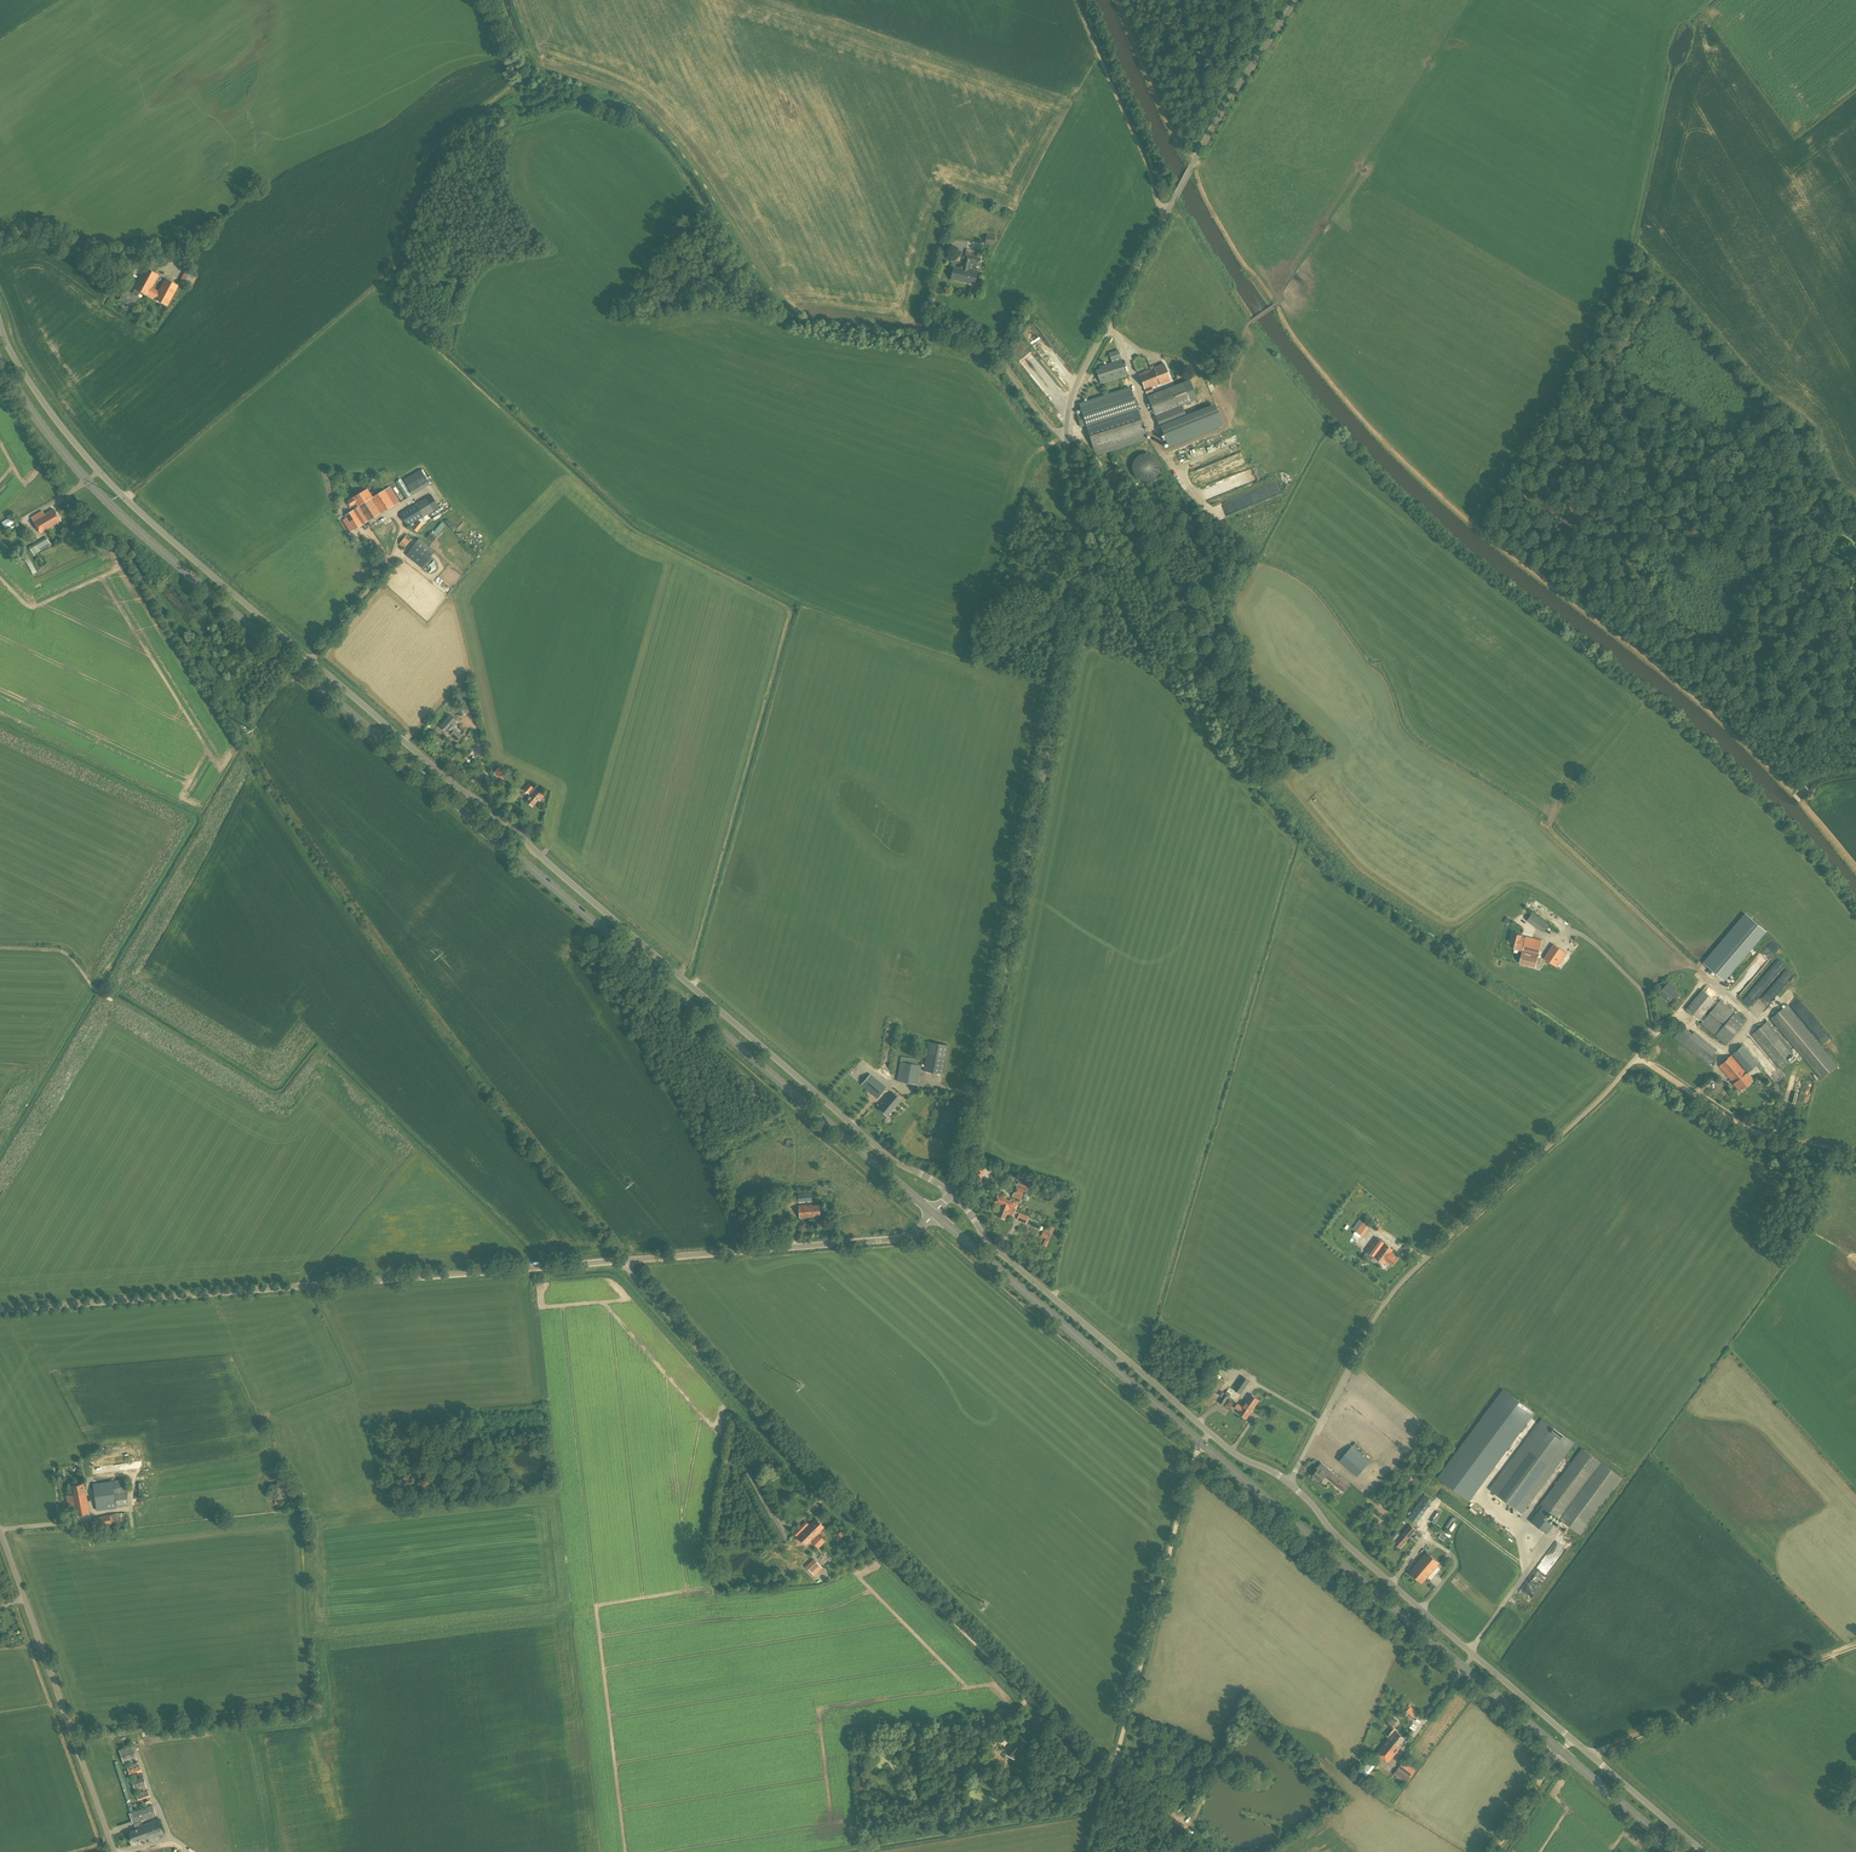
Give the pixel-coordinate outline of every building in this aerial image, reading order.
[(985,240),(988,241),(988,244),(994,245),(995,236),(986,235),(985,240)] [(119,259),(120,252),(101,250),(100,257),(119,259)] [(979,264),(980,258),(965,254),(962,268),(953,267),(951,279),(975,284),(978,271),(975,270),(977,264),(979,264)] [(158,290),(152,287),(159,275),(144,267),(133,288),(135,289),(132,294),(125,290),(120,299),(134,307),(139,297),(137,297),(140,292),(168,306),(179,286),(165,278),(158,290)] [(182,280),(192,284),(195,275),(185,271),(182,280)] [(1100,383),(1126,374),(1118,349),(1109,352),(1112,362),(1099,366),(1100,369),(1096,370),(1100,383)] [(1160,385),(1171,380),(1164,363),(1139,374),(1147,394),(1153,391),(1151,387),(1160,383),(1160,385)] [(1189,379),(1147,396),(1158,424),(1186,413),(1182,405),(1197,399),(1189,379)] [(1096,456),(1147,440),(1130,386),(1079,403),(1096,456)] [(1218,428),(1224,425),(1215,403),(1201,409),(1160,425),(1169,447),(1218,428)] [(1152,455),(1149,453),(1145,453),(1142,454),(1138,455),(1136,457),(1133,460),(1132,464),(1132,467),(1132,471),(1134,474),(1136,477),(1139,479),(1142,481),(1146,481),(1150,480),(1153,479),(1156,477),(1158,474),(1159,470),(1160,467),(1159,463),(1158,460),(1155,457),(1152,455)] [(1189,469),(1194,483),(1224,472),(1222,465),(1224,464),(1221,458),(1189,469)] [(407,497),(411,495),(401,478),(397,481),(407,497)] [(413,494),(421,489),(416,480),(407,486),(413,494)] [(362,509),(369,521),(396,505),(387,490),(374,498),(368,488),(357,495),(361,501),(360,501),(364,508),(362,509)] [(346,515),(355,529),(369,521),(362,509),(364,508),(360,501),(361,501),(357,495),(348,501),(347,502),(349,507),(351,505),(351,506),(356,503),(358,507),(346,515)] [(416,504),(400,513),(408,527),(424,517),(416,504)] [(61,521),(54,509),(44,514),(42,511),(31,517),(40,533),(61,521)] [(12,516),(10,514),(7,516),(8,518),(2,522),(5,528),(17,521),(13,515),(12,516)] [(417,532),(424,524),(419,520),(413,528),(417,532)] [(432,542),(439,534),(434,530),(432,533),(431,532),(427,538),(432,542)] [(407,535),(399,544),(404,548),(412,539),(407,535)] [(51,545),(46,537),(42,539),(47,547),(51,545)] [(29,547),(33,555),(38,552),(40,551),(35,543),(29,547)] [(422,568),(431,556),(416,543),(406,555),(422,568)] [(461,716),(469,712),(466,705),(457,709),(461,716)] [(454,730),(451,727),(457,720),(450,715),(440,726),(447,732),(448,730),(451,733),(450,735),(457,740),(461,735),(454,730)] [(503,780),(507,772),(499,767),(494,774),(503,780)] [(544,796),(535,788),(529,783),(523,789),(529,794),(530,793),(528,796),(529,797),(526,801),(533,807),(539,800),(540,801),(544,796)] [(1527,920),(1542,932),(1548,924),(1533,912),(1527,920)] [(1708,981),(1717,989),(1767,930),(1747,912),(1693,976),(1704,985),(1708,981)] [(1514,949),(1522,951),(1519,963),(1535,967),(1542,940),(1526,937),(1522,936),(1522,935),(1513,933),(1510,943),(1515,944),(1514,949)] [(1544,958),(1557,967),(1567,953),(1553,944),(1544,958)] [(1770,1002),(1791,978),(1785,972),(1763,996),(1770,1002)] [(1675,990),(1674,992),(1666,985),(1659,993),(1669,1001),(1672,997),(1675,1000),(1680,994),(1675,990)] [(1720,1000),(1719,1000),(1717,998),(1719,997),(1705,986),(1702,989),(1685,1009),(1699,1020),(1700,1019),(1702,1021),(1700,1023),(1715,1035),(1715,1036),(1726,1045),(1746,1021),(1735,1012),(1720,1000)] [(1771,1018),(1821,1078),(1837,1065),(1786,1005),(1771,1018)] [(1790,1062),(1786,1057),(1793,1052),(1767,1021),(1752,1034),(1781,1070),(1790,1062)] [(1683,1045),(1709,1066),(1718,1055),(1692,1033),(1683,1045)] [(919,1044),(920,1036),(911,1035),(911,1043),(919,1044)] [(943,1074),(948,1045),(928,1041),(923,1070),(943,1074)] [(1719,1066),(1734,1083),(1733,1084),(1740,1091),(1745,1087),(1746,1087),(1747,1087),(1750,1085),(1750,1084),(1750,1083),(1753,1080),(1747,1073),(1755,1066),(1740,1048),(1719,1066)] [(918,1084),(921,1065),(918,1064),(919,1059),(901,1056),(896,1081),(918,1084)] [(1768,1074),(1777,1084),(1784,1077),(1774,1068),(1768,1074)] [(878,1098),(887,1088),(871,1074),(861,1084),(878,1098)] [(895,1109),(902,1101),(891,1091),(883,1100),(884,1101),(878,1108),(888,1116),(894,1109),(895,1109)] [(1800,1099),(1803,1100),(1805,1094),(1796,1092),(1794,1102),(1799,1103),(1800,1099)] [(812,1170),(824,1166),(822,1161),(810,1164),(812,1170)] [(981,1182),(984,1170),(973,1168),(971,1180),(981,1182)] [(1028,1186),(1018,1182),(1018,1184),(1017,1183),(1012,1196),(1023,1201),(1028,1186)] [(798,1202),(812,1201),(811,1192),(798,1193),(798,1202)] [(1005,1207),(1015,1211),(1018,1202),(1011,1199),(1011,1200),(1005,1198),(1005,1197),(998,1194),(994,1203),(1001,1205),(1002,1202),(1007,1203),(1005,1207)] [(1013,1216),(1015,1211),(1005,1207),(1007,1203),(1002,1202),(1001,1205),(994,1203),(1000,1205),(996,1216),(1005,1219),(1008,1214),(1013,1216)] [(811,1205),(811,1204),(799,1205),(800,1218),(813,1217),(813,1216),(820,1215),(819,1204),(811,1205)] [(766,1221),(770,1221),(783,1220),(782,1206),(770,1207),(765,1208),(766,1221)] [(1017,1219),(1027,1223),(1030,1216),(1020,1212),(1017,1219)] [(1364,1221),(1357,1231),(1363,1236),(1370,1226),(1364,1221)] [(1048,1239),(1050,1233),(1043,1231),(1041,1236),(1048,1239)] [(1391,1252),(1393,1249),(1377,1237),(1366,1251),(1383,1263),(1385,1260),(1392,1265),(1398,1257),(1391,1252)] [(1233,1389),(1241,1394),(1250,1381),(1245,1377),(1242,1380),(1240,1379),(1233,1389)] [(1474,1501),(1535,1408),(1501,1386),(1441,1479),(1474,1501)] [(1219,1402),(1223,1405),(1229,1396),(1225,1393),(1219,1402)] [(1235,1407),(1239,1411),(1238,1413),(1247,1419),(1260,1400),(1251,1394),(1242,1406),(1237,1403),(1235,1407)] [(1387,1413),(1401,1425),(1413,1413),(1399,1400),(1387,1413)] [(1522,1513),(1532,1500),(1575,1442),(1542,1418),(1489,1489),(1522,1513)] [(1339,1460),(1357,1476),(1368,1464),(1350,1448),(1339,1460)] [(1605,1502),(1610,1494),(1612,1495),(1614,1492),(1613,1491),(1623,1478),(1582,1448),(1537,1509),(1544,1515),(1548,1509),(1581,1534),(1594,1517),(1595,1517),(1598,1514),(1597,1513),(1602,1505),(1603,1506),(1606,1503),(1605,1502)] [(1320,1482),(1325,1476),(1334,1483),(1339,1477),(1321,1463),(1316,1469),(1318,1470),(1313,1475),(1320,1482)] [(1335,1485),(1343,1491),(1348,1485),(1341,1478),(1335,1485)] [(97,1510),(120,1507),(129,1506),(127,1493),(125,1479),(113,1481),(93,1484),(97,1510)] [(85,1493),(83,1483),(70,1486),(71,1495),(66,1496),(69,1511),(74,1510),(75,1516),(90,1513),(86,1492),(85,1493)] [(270,1499),(283,1498),(281,1484),(269,1485),(270,1499)] [(1424,1495),(1415,1508),(1423,1514),(1432,1501),(1424,1495)] [(1423,1514),(1415,1508),(1408,1517),(1416,1523),(1423,1514)] [(119,1513),(119,1512),(93,1517),(94,1520),(90,1520),(92,1527),(117,1523),(121,1522),(120,1517),(121,1517),(122,1523),(126,1522),(124,1512),(122,1513),(122,1512),(119,1513)] [(1454,1521),(1456,1518),(1453,1516),(1442,1531),(1445,1534),(1450,1527),(1454,1530),(1458,1523),(1454,1521)] [(816,1536),(823,1544),(826,1541),(819,1534),(821,1532),(820,1531),(824,1527),(816,1518),(809,1525),(806,1521),(804,1523),(806,1526),(807,1525),(817,1535),(816,1536)] [(818,1548),(823,1544),(816,1536),(817,1535),(807,1525),(806,1526),(804,1523),(794,1533),(807,1546),(812,1541),(818,1548)] [(1394,1543),(1400,1548),(1413,1533),(1415,1535),(1416,1534),(1420,1537),(1422,1535),(1410,1525),(1394,1543)] [(774,1532),(776,1535),(777,1538),(780,1543),(788,1539),(783,1530),(782,1528),(774,1532)] [(1391,1537),(1395,1540),(1400,1534),(1396,1531),(1391,1537)] [(1421,1574),(1417,1578),(1422,1583),(1440,1563),(1426,1551),(1419,1560),(1422,1563),(1423,1563),(1427,1566),(1421,1573),(1421,1574)] [(822,1567),(814,1558),(806,1566),(814,1575),(822,1567)] [(1409,1572),(1417,1578),(1421,1574),(1421,1573),(1427,1566),(1423,1563),(1422,1563),(1419,1560),(1409,1572)] [(1440,1569),(1438,1567),(1430,1574),(1433,1577),(1440,1569)] [(1389,1737),(1388,1738),(1400,1747),(1400,1746),(1406,1738),(1396,1730),(1390,1738),(1389,1737)] [(1028,1742),(1024,1739),(1019,1734),(1014,1740),(1013,1740),(1004,1750),(1014,1759),(1023,1749),(1022,1748),(1028,1742)] [(1400,1747),(1388,1738),(1377,1753),(1373,1758),(1371,1757),(1360,1771),(1367,1776),(1378,1762),(1376,1760),(1380,1755),(1388,1762),(1400,1747)] [(123,1764),(137,1760),(133,1745),(119,1750),(123,1764)] [(998,1761),(988,1753),(985,1756),(982,1754),(979,1757),(982,1760),(980,1763),(989,1771),(998,1761)] [(130,1776),(141,1772),(138,1761),(126,1765),(130,1776)] [(1394,1774),(1406,1783),(1415,1771),(1403,1761),(1394,1774)] [(135,1791),(147,1787),(143,1776),(131,1780),(135,1791)] [(147,1798),(150,1797),(147,1790),(136,1794),(138,1800),(147,1797),(147,1798)] [(132,1824),(156,1815),(152,1805),(129,1813),(132,1824)] [(144,1829),(147,1839),(162,1834),(157,1820),(142,1825),(143,1829),(144,1829)] [(137,1842),(147,1839),(144,1829),(143,1829),(142,1825),(137,1827),(138,1828),(128,1832),(132,1842),(136,1841),(137,1842)]
